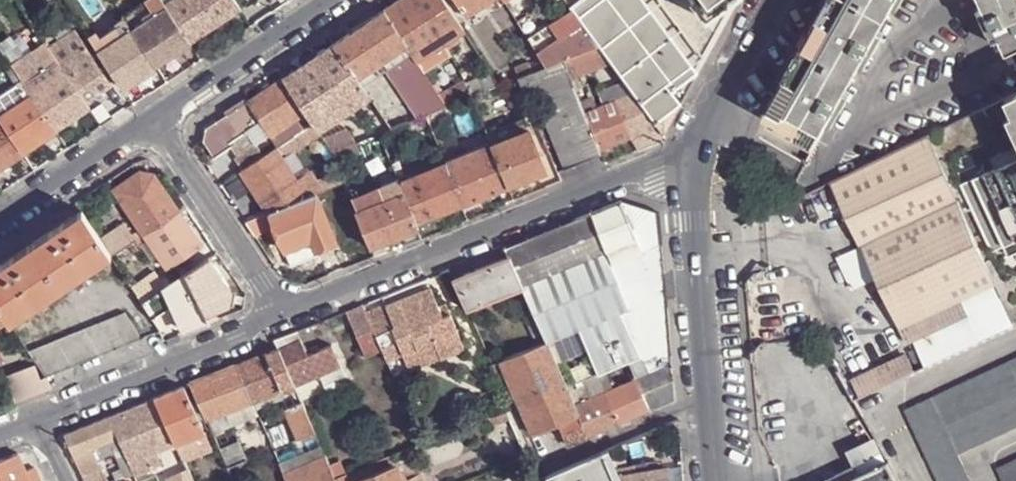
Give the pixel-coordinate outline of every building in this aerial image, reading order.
[(190,42),(165,6),(161,0),(145,0),(123,15),(124,17),(132,29),(155,65),(172,54),(190,42)] [(240,10),(233,0),(173,0),(165,6),(190,42),(211,28),(225,19),(240,10)] [(463,31),(442,0),(399,0),(383,11),(418,61),(463,31)] [(490,0),(453,0),(465,17),(490,0)] [(565,0),(569,6),(571,8),(599,44),(611,62),(634,93),(655,121),(657,125),(666,139),(682,100),(740,0),(565,0)] [(814,144),(895,0),(830,0),(783,81),(764,115),(814,144)] [(814,144),(857,168),(928,133),(1004,96),(1015,91),(1015,62),(1010,49),(986,0),(895,0),(814,144)] [(1010,49),(1015,46),(1015,0),(986,0),(1010,49)] [(599,44),(571,8),(528,36),(541,57),(547,65),(565,57),(599,44)] [(418,61),(383,11),(333,43),(356,77),(379,61),(416,117),(448,104),(418,61)] [(50,39),(53,37),(37,14),(28,20),(36,30),(42,40),(44,43),(50,39)] [(127,32),(132,29),(124,17),(115,23),(117,27),(93,42),(95,46),(98,51),(105,47),(127,32)] [(132,29),(127,32),(151,68),(155,65),(132,29)] [(59,46),(63,53),(66,50),(73,60),(88,50),(89,50),(95,46),(93,42),(92,42),(86,32),(84,30),(59,46)] [(122,87),(151,68),(127,32),(105,47),(98,51),(122,87)] [(44,43),(48,48),(53,44),(50,39),(44,43)] [(44,43),(42,40),(28,49),(47,78),(61,68),(58,64),(48,48),(44,43)] [(356,77),(333,43),(318,54),(301,64),(283,77),(306,110),(309,115),(315,123),(319,129),(369,96),(356,77)] [(573,77),(611,62),(599,44),(565,57),(573,76),(573,77)] [(100,91),(111,83),(89,50),(88,50),(73,60),(61,68),(84,101),(100,91)] [(299,62),(301,64),(318,54),(316,51),(299,62)] [(28,89),(44,80),(25,52),(9,62),(11,64),(25,85),(28,89)] [(547,65),(541,57),(518,66),(521,75),(547,65)] [(520,76),(527,95),(536,92),(573,76),(565,57),(547,65),(521,75),(520,76)] [(19,89),(25,85),(11,64),(6,68),(19,89)] [(56,131),(89,110),(84,101),(61,68),(47,78),(44,80),(28,89),(33,95),(56,131)] [(500,84),(491,71),(480,76),(486,90),(500,84)] [(536,92),(566,169),(603,153),(601,149),(587,112),(573,77),(573,76),(536,92)] [(269,134),(306,110),(283,77),(247,102),(261,122),(269,134)] [(473,95),(475,94),(468,79),(451,88),(454,93),(446,98),(451,104),(473,95)] [(33,95),(28,89),(25,85),(19,89),(0,102),(0,118),(33,95)] [(89,110),(91,111),(106,101),(100,91),(84,101),(89,110)] [(635,135),(657,125),(655,121),(634,93),(616,100),(631,137),(635,135)] [(56,131),(33,95),(0,118),(0,119),(23,154),(56,131)] [(601,149),(631,137),(616,100),(587,112),(601,149)] [(249,129),(261,122),(247,102),(227,115),(240,135),(236,137),(245,151),(258,142),(249,129)] [(205,129),(203,141),(214,158),(232,146),(238,155),(245,151),(236,137),(240,135),(227,115),(205,129)] [(299,133),(315,123),(309,115),(293,125),(299,133)] [(413,118),(394,126),(399,136),(417,129),(413,118)] [(492,145),(530,129),(526,120),(489,135),(492,145)] [(303,145),(321,133),(319,129),(315,123),(299,133),(297,135),(303,145)] [(297,135),(299,133),(293,125),(272,139),(278,147),(280,145),(288,140),(297,135)] [(666,139),(657,125),(635,135),(641,150),(647,147),(666,139)] [(347,145),(357,141),(348,127),(324,138),(333,151),(347,145)] [(19,156),(0,128),(0,169),(19,156)] [(509,186),(546,171),(530,129),(492,145),(509,186)] [(961,204),(928,133),(832,180),(865,251),(961,204)] [(293,148),(295,150),(303,145),(297,135),(288,140),(293,148)] [(286,153),(293,148),(288,140),(280,145),(285,151),(286,153)] [(347,145),(351,155),(361,150),(357,141),(347,145)] [(243,170),(266,155),(258,142),(245,151),(238,155),(235,157),(243,170)] [(279,155),(285,151),(280,145),(278,147),(276,149),(279,155)] [(337,160),(351,155),(347,145),(333,151),(334,153),(337,160)] [(484,196),(509,186),(492,145),(446,163),(463,205),(484,196)] [(317,194),(324,191),(317,181),(310,170),(296,179),(279,155),(276,149),(266,155),(243,170),(242,171),(269,213),(317,194)] [(962,180),(993,248),(1015,237),(1015,155),(962,180)] [(440,214),(463,205),(446,163),(400,182),(404,193),(416,223),(440,214)] [(317,181),(324,191),(346,181),(341,171),(333,174),(317,181)] [(146,235),(179,214),(153,176),(140,173),(114,189),(142,228),(146,235)] [(357,211),(404,193),(400,182),(398,177),(351,196),(357,211)] [(385,241),(418,228),(416,223),(404,193),(357,211),(371,247),(385,241)] [(273,222),(285,251),(311,239),(316,250),(337,241),(317,194),(269,213),(273,222)] [(484,196),(463,205),(466,214),(487,206),(484,196)] [(556,337),(578,329),(598,375),(620,423),(683,396),(669,365),(664,238),(661,205),(621,200),(591,212),(504,247),(508,257),(518,276),(522,286),(538,321),(547,342),(555,337),(556,337)] [(988,264),(961,204),(865,251),(892,308),(988,264)] [(111,255),(103,243),(83,211),(27,246),(0,264),(0,308),(7,318),(9,321),(111,255)] [(251,231),(273,222),(269,213),(246,223),(251,231)] [(168,268),(201,247),(179,214),(146,235),(168,268)] [(422,238),(446,227),(440,214),(416,223),(418,228),(422,238)] [(113,258),(137,241),(133,235),(129,228),(103,243),(111,255),(113,258)] [(137,241),(146,235),(142,228),(133,235),(137,241)] [(290,261),(316,250),(311,239),(285,251),(290,261)] [(375,256),(388,251),(385,241),(371,247),(375,256)] [(484,290),(518,276),(508,257),(476,269),(484,290)] [(209,322),(205,315),(227,306),(231,292),(210,259),(172,283),(165,288),(142,303),(151,317),(172,304),(186,332),(209,322)] [(892,308),(901,326),(962,297),(996,281),(988,264),(892,308)] [(522,286),(518,276),(484,290),(476,269),(454,278),(453,278),(465,308),(467,307),(522,286)] [(165,288),(172,283),(168,277),(160,282),(165,288)] [(962,297),(969,312),(914,338),(927,367),(1015,323),(1015,322),(996,281),(962,297)] [(160,282),(138,297),(142,303),(165,288),(160,282)] [(394,327),(439,310),(437,307),(430,287),(405,297),(387,305),(386,305),(389,313),(394,327)] [(962,297),(901,326),(908,341),(914,338),(969,312),(962,297)] [(394,327),(389,313),(386,305),(387,305),(386,301),(365,310),(380,344),(382,349),(398,343),(392,329),(394,327)] [(346,311),(364,351),(380,344),(365,310),(362,304),(346,311)] [(442,316),(449,313),(445,304),(437,307),(439,310),(442,316)] [(465,349),(449,313),(442,316),(439,310),(394,327),(392,329),(398,343),(402,355),(433,342),(440,359),(465,349)] [(45,376),(141,338),(124,313),(28,351),(45,376)] [(538,345),(547,342),(538,321),(529,325),(538,345)] [(279,348),(301,339),(297,330),(274,339),(278,349),(279,348)] [(555,337),(547,342),(554,357),(563,353),(556,337),(555,337)] [(295,384),(317,375),(308,355),(301,339),(279,348),(295,384)] [(409,371),(440,359),(433,342),(402,355),(409,371)] [(500,360),(507,375),(533,433),(558,422),(579,413),(571,394),(554,357),(547,342),(538,345),(500,360)] [(398,343),(382,349),(387,361),(402,355),(398,343)] [(308,355),(317,375),(320,375),(340,365),(331,345),(308,355)] [(253,402),(295,384),(279,348),(278,349),(238,364),(253,402)] [(862,398),(915,372),(906,354),(854,379),(862,398)] [(959,454),(1015,426),(1015,358),(906,410),(940,480),(972,480),(959,454)] [(502,378),(507,375),(500,360),(491,364),(499,379),(502,378)] [(238,364),(191,383),(206,419),(219,414),(253,402),(238,364)] [(14,400),(44,388),(40,379),(35,365),(4,377),(14,400)] [(340,365),(320,375),(324,385),(343,376),(340,365)] [(589,436),(620,423),(598,375),(583,381),(586,387),(571,394),(579,413),(589,436)] [(51,385),(45,376),(40,379),(44,388),(51,385)] [(176,444),(205,431),(184,386),(155,397),(176,444)] [(176,444),(155,397),(126,410),(146,455),(156,451),(176,444)] [(309,435),(315,433),(302,401),(285,409),(299,439),(309,435)] [(224,427),(258,413),(253,402),(219,414),(224,427)] [(505,409),(487,416),(493,428),(510,420),(505,409)] [(135,474),(151,467),(146,455),(126,410),(108,416),(118,438),(130,464),(135,474)] [(569,445),(589,436),(579,413),(558,422),(569,445)] [(206,419),(214,436),(226,432),(224,427),(219,414),(206,419)] [(118,438),(108,416),(64,434),(73,455),(93,447),(118,438)] [(176,444),(183,459),(212,447),(205,431),(176,444)] [(860,474),(889,461),(875,435),(849,449),(854,459),(856,464),(860,474)] [(93,447),(96,457),(98,458),(115,450),(118,438),(93,447)] [(118,438),(115,450),(123,467),(130,464),(118,438)] [(228,466),(247,459),(238,441),(219,448),(228,466)] [(320,446),(313,447),(296,454),(301,467),(326,456),(320,446)] [(78,465),(96,457),(93,447),(73,455),(78,465)] [(607,449),(540,476),(543,480),(621,480),(607,449)] [(161,462),(156,451),(146,455),(151,467),(161,462)] [(25,470),(18,452),(0,460),(0,480),(30,480),(25,470)] [(336,480),(334,478),(328,464),(326,456),(301,467),(284,475),(287,480),(333,480),(336,480)] [(389,456),(371,463),(374,470),(392,463),(389,456)] [(78,465),(82,474),(100,466),(98,458),(96,457),(78,465)] [(334,478),(345,474),(339,460),(328,464),(334,478)] [(1004,480),(1015,480),(1015,460),(998,468),(1004,480)] [(889,461),(860,474),(856,464),(835,473),(838,480),(900,480),(889,461)] [(127,477),(135,474),(130,464),(123,467),(127,477)] [(100,466),(82,474),(86,480),(106,472),(100,466)] [(394,466),(357,480),(400,480),(394,466)] [(666,466),(622,474),(624,480),(667,480),(666,466)] [(34,467),(25,470),(30,480),(40,480),(34,467)] [(188,469),(167,479),(168,480),(193,480),(188,469)] [(106,472),(86,480),(109,480),(106,472)] [(835,473),(817,480),(838,480),(835,473)]
